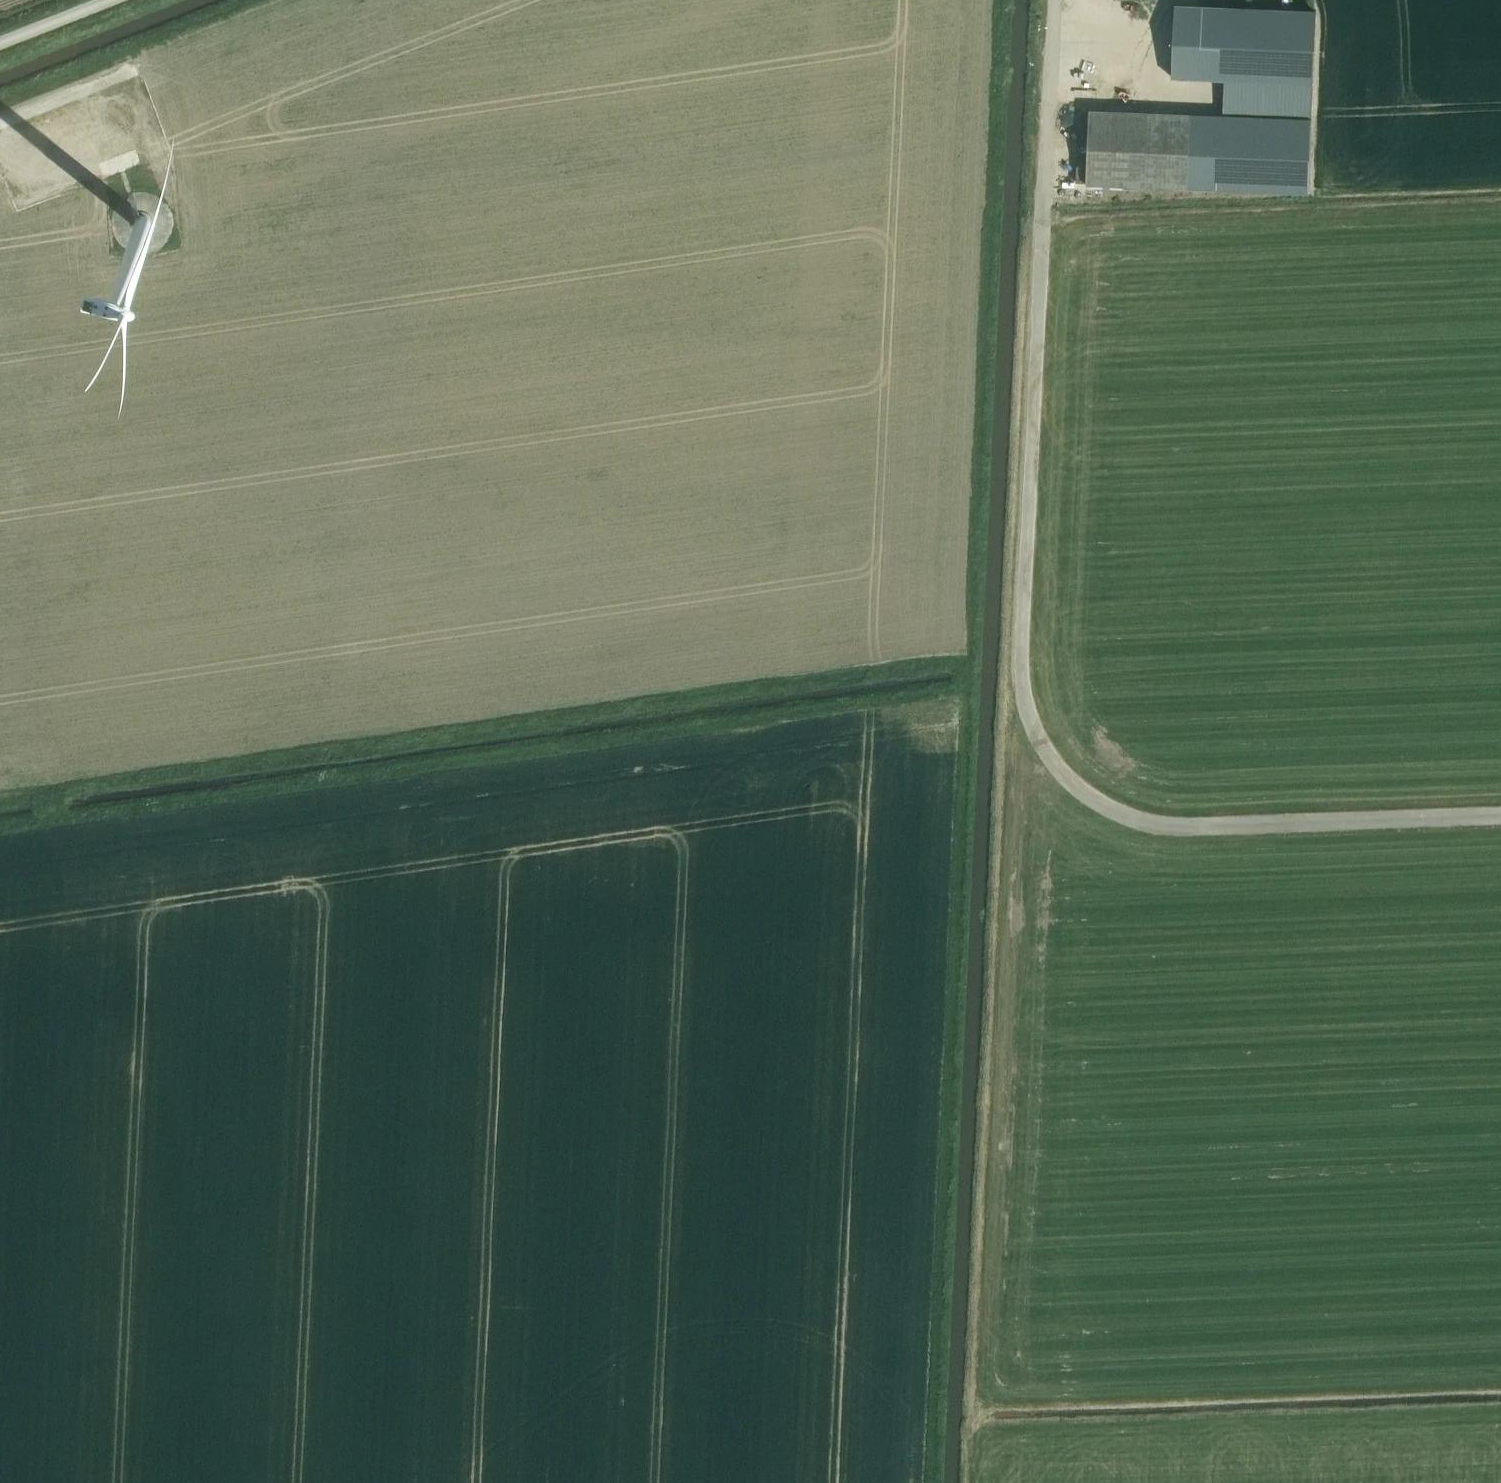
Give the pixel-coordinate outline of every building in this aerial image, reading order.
[(1316,9),(1194,4),(1174,3),(1171,75),(1226,78),(1224,109),(1311,114),(1313,81),(1316,9)] [(1086,181),(1186,186),(1308,191),(1311,118),(1090,107),(1086,181)] [(139,161),(151,157),(147,143),(134,147),(139,161)] [(130,149),(114,156),(119,169),(135,162),(130,149)]
